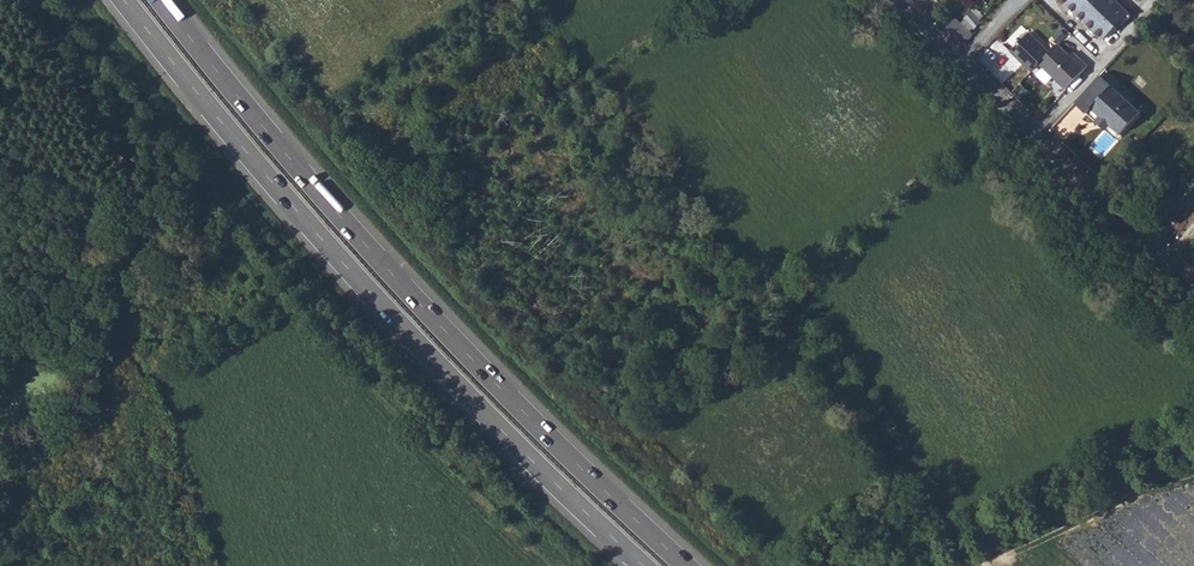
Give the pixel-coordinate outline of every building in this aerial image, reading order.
[(1088,27),(1114,1),(1113,0),(1063,0),(1062,2),(1088,27)] [(1114,1),(1088,27),(1106,44),(1132,18),(1114,1)] [(984,23),(972,10),(961,21),(950,9),(939,19),(962,44),(984,23)] [(1031,70),(1049,51),(1029,32),(1010,51),(1031,70)] [(1058,44),(1040,63),(1067,88),(1088,66),(1077,55),(1073,58),(1071,56),(1058,44)] [(1043,67),(1037,74),(1047,83),(1053,76),(1043,67)] [(1145,117),(1105,80),(1080,108),(1092,118),(1097,113),(1125,139),(1145,117)] [(1097,113),(1092,118),(1106,130),(1116,140),(1120,144),(1125,139),(1097,113)]
